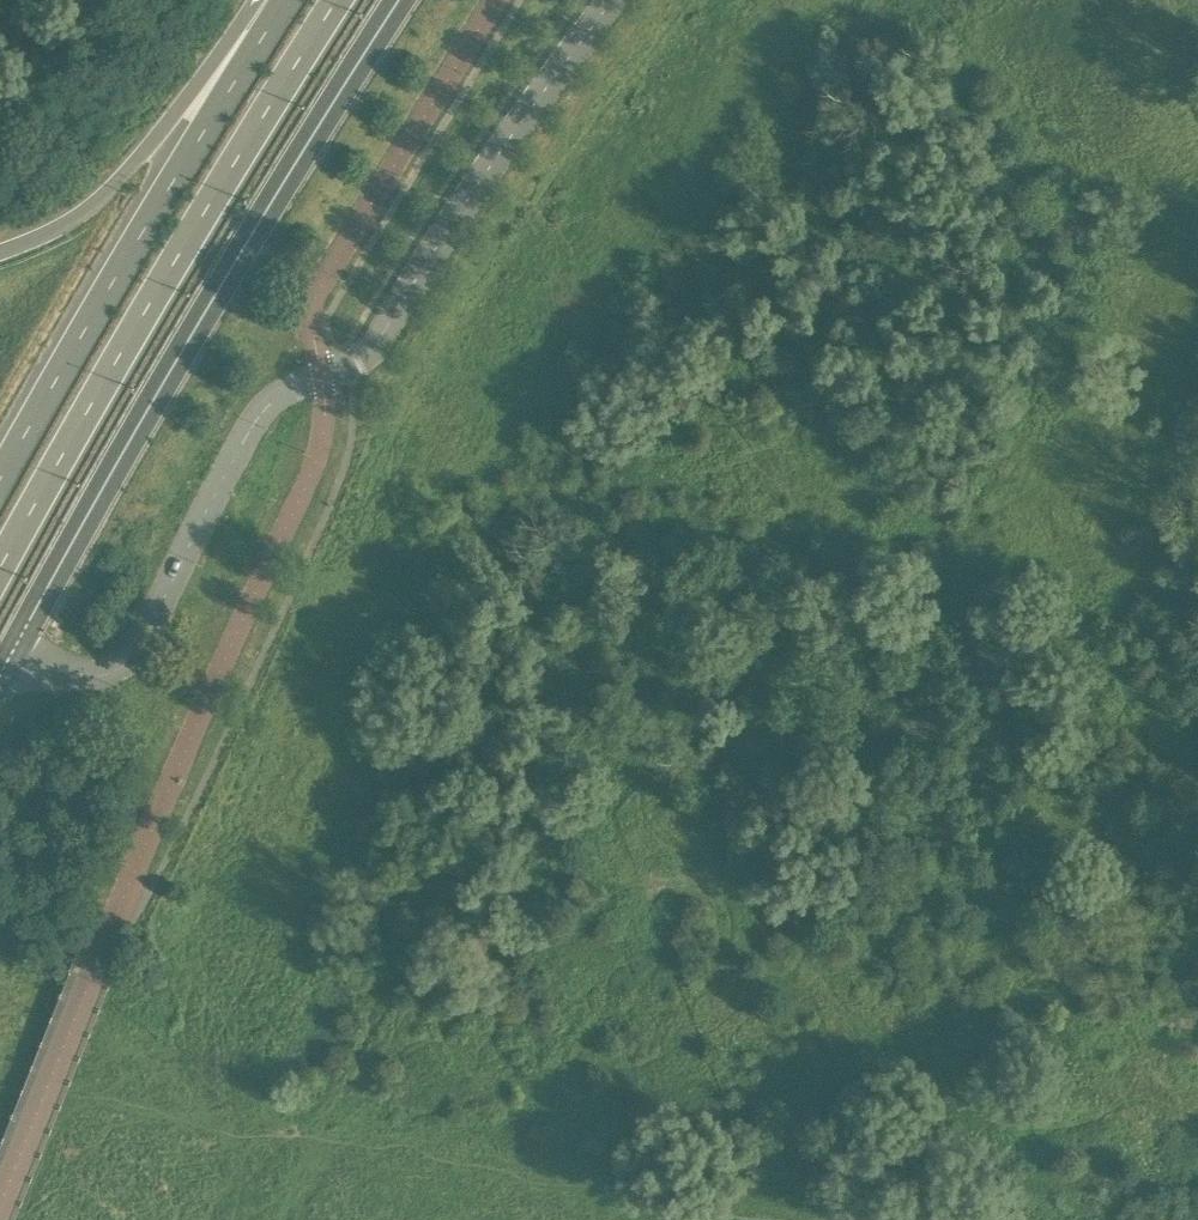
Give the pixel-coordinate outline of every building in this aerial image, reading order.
[(176,725),(170,724),(174,707),(146,701),(140,731),(174,738),(176,725)]
